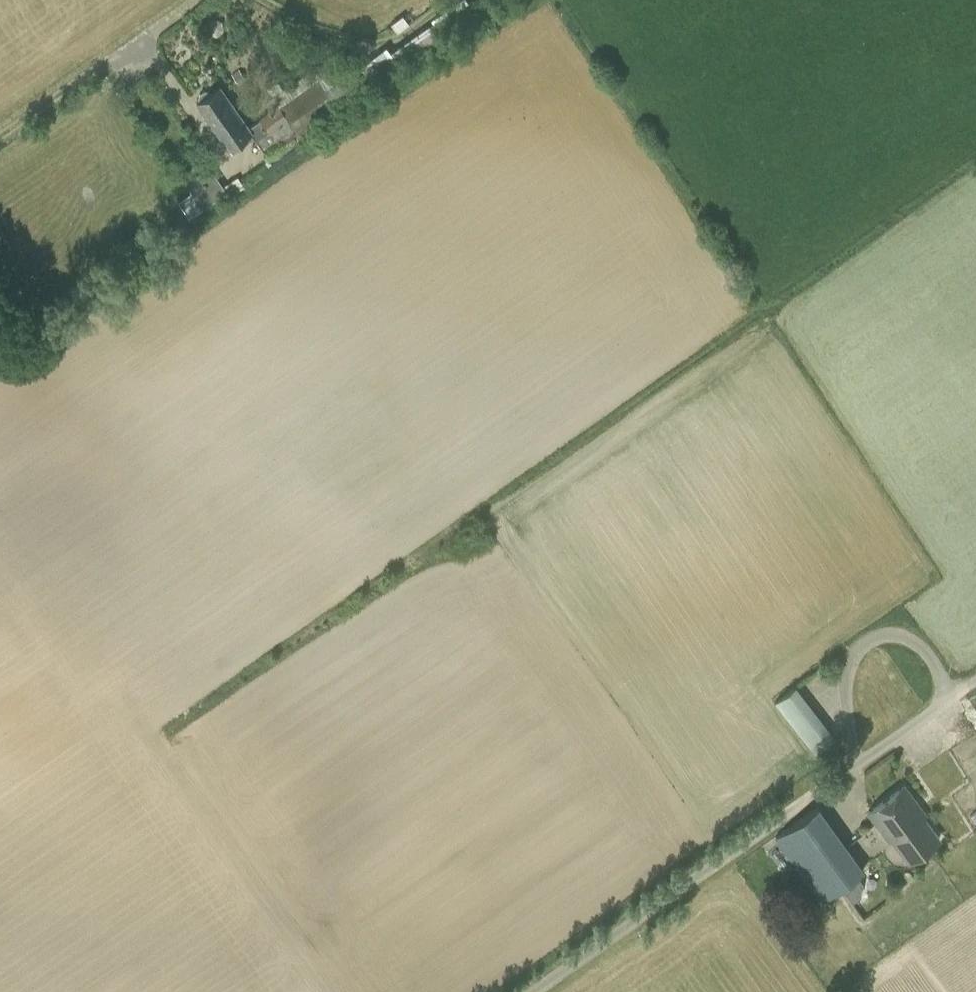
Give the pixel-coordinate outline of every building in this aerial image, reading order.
[(469,1),(391,54),(386,46),(351,71),(338,53),(283,90),(273,97),(272,98),(289,121),(284,124),(274,109),(249,127),(252,131),(256,137),(269,156),(374,84),(479,15),(469,1)] [(198,98),(200,100),(197,102),(228,147),(252,131),(249,127),(221,86),(210,93),(209,91),(204,90),(198,94),(198,98)] [(223,194),(225,197),(243,184),(238,176),(223,186),(214,173),(201,161),(179,176),(202,209),(223,194)] [(796,686),(775,701),(815,752),(835,737),(796,686)] [(891,840),(909,862),(940,838),(924,817),(927,815),(903,784),(867,812),(889,841),(891,840)] [(821,901),(864,870),(819,807),(775,836),(821,901)] [(857,875),(841,887),(852,902),(860,896),(863,883),(857,875)]
